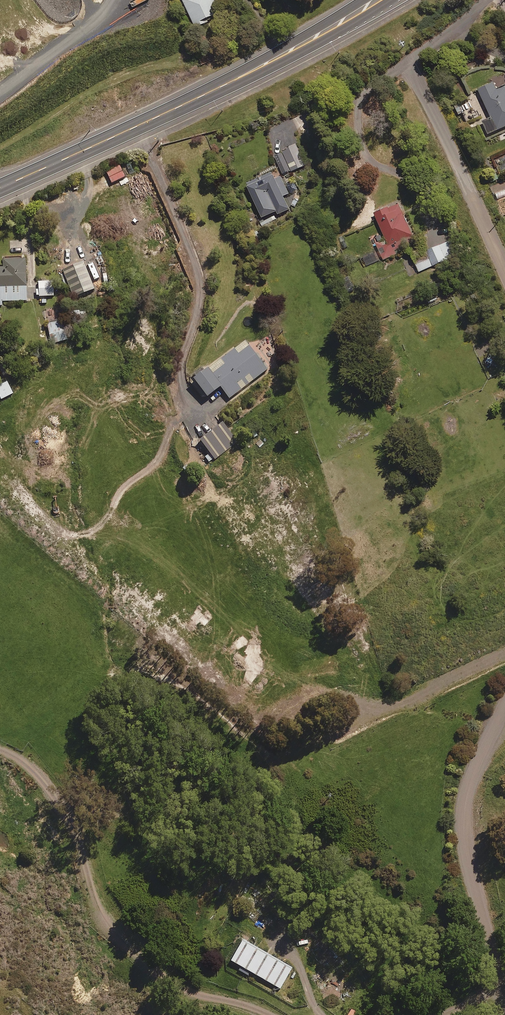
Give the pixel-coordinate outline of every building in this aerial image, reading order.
[(215,0),(183,0),(195,27),(207,22),(206,19),(221,12),(215,0)] [(497,90),(494,83),(479,90),(492,117),(483,121),(489,134),(504,126),(504,87),(497,90)] [(298,140),(291,120),(270,128),(272,134),(268,135),(283,174),(305,165),(295,141),(298,140)] [(124,178),(119,165),(106,171),(111,183),(124,178)] [(274,179),(272,173),(248,184),(262,217),(276,211),(278,214),(289,209),(283,195),(296,190),(291,180),(284,183),(281,176),(274,179)] [(416,242),(399,203),(374,213),(385,240),(377,243),(374,248),(380,261),(397,254),(395,250),(416,242)] [(457,255),(451,241),(427,251),(430,258),(421,262),(424,269),(457,255)] [(4,259),(5,268),(0,268),(0,306),(2,305),(2,301),(26,301),(25,259),(4,259)] [(94,289),(83,263),(62,271),(73,297),(94,289)] [(52,281),(38,282),(39,297),(54,296),(52,281)] [(66,340),(61,321),(47,325),(52,344),(66,340)] [(266,370),(249,347),(238,355),(234,350),(220,360),(224,365),(212,374),(208,368),(193,380),(207,398),(220,387),(229,399),(266,370)] [(6,381),(0,384),(0,397),(1,400),(13,394),(6,381)] [(237,441),(222,423),(200,442),(215,460),(237,441)] [(291,969),(242,942),(231,962),(280,990),(291,969)]
